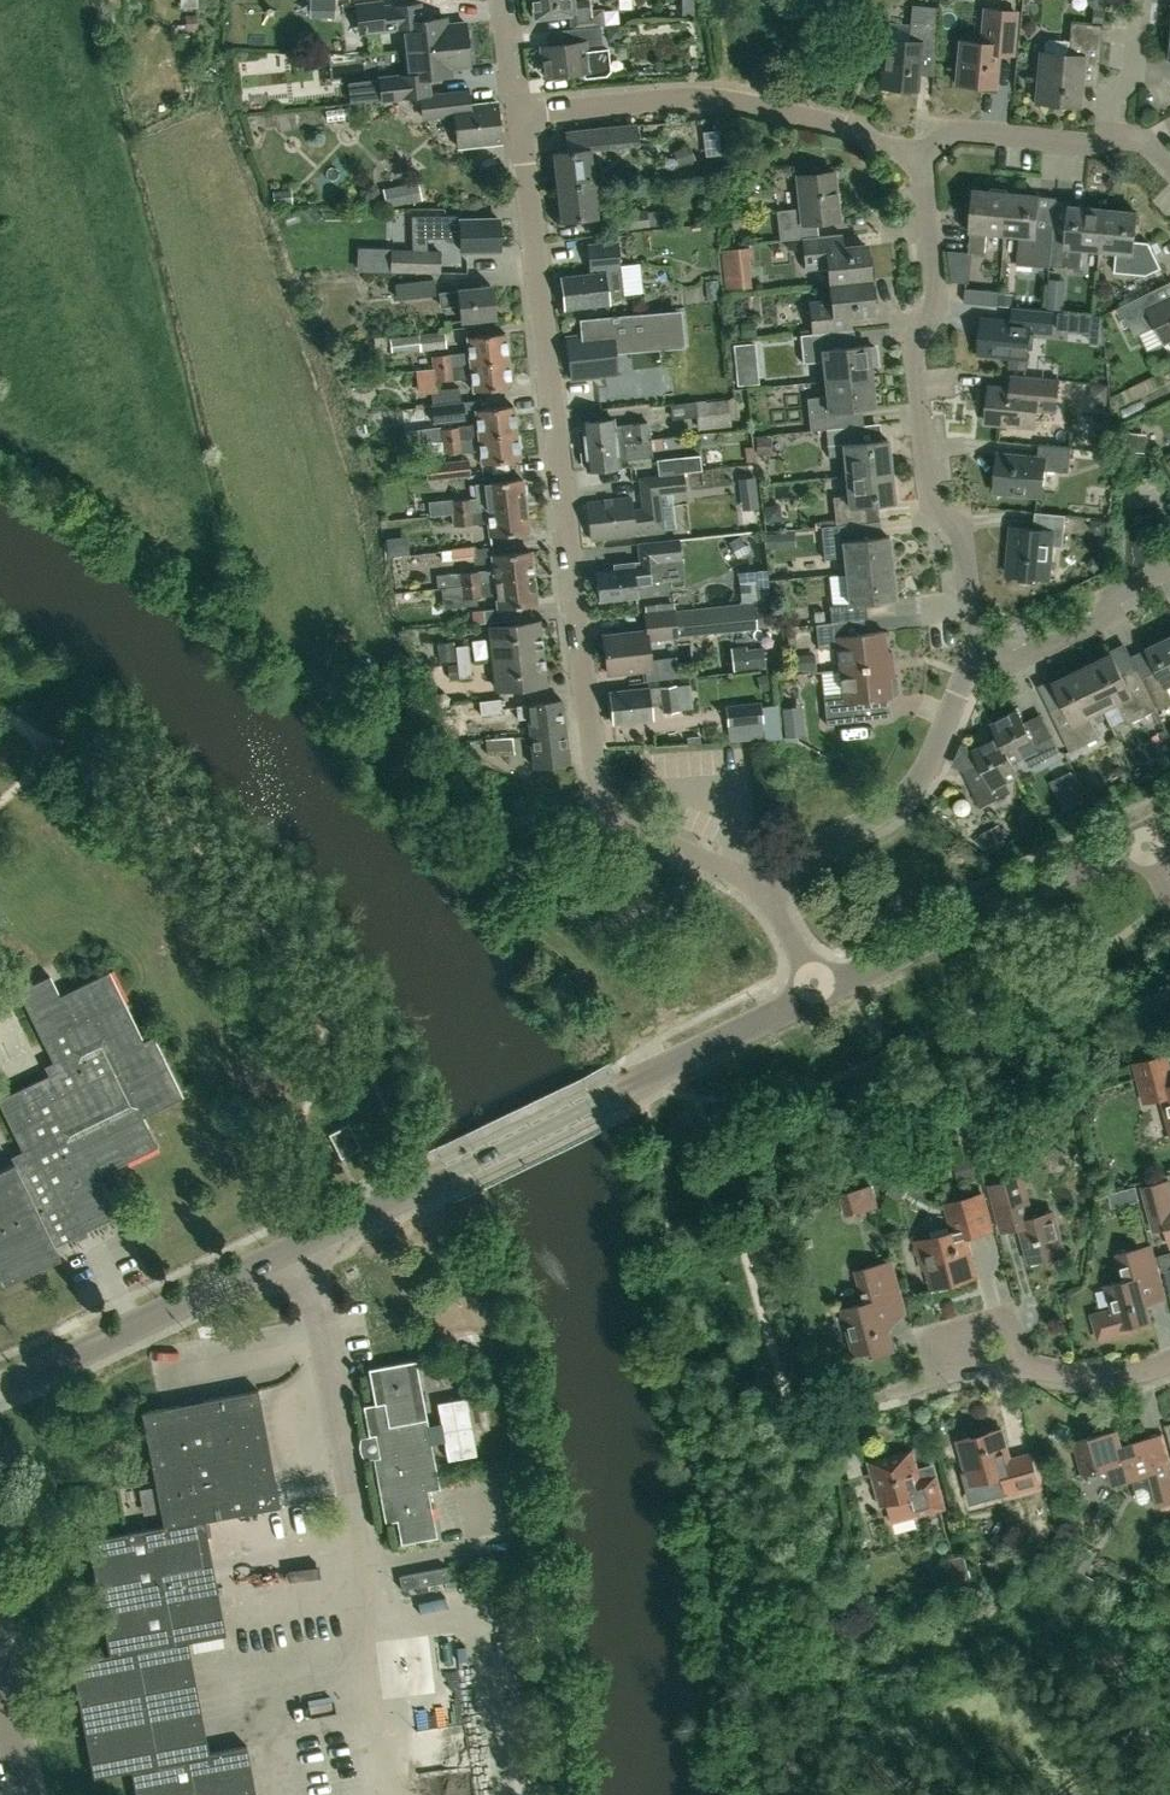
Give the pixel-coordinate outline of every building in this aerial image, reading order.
[(467,43),(464,22),(445,24),(444,17),(420,19),(418,2),(380,7),(379,0),(363,0),(355,1),(358,28),(363,32),(402,27),(404,50),(467,43)] [(589,0),(583,0),(573,1),(573,0),(532,0),(534,18),(568,14),(570,28),(600,25),(605,24),(603,8),(590,10),(589,0)] [(936,24),(938,7),(911,5),(909,22),(907,42),(884,40),(880,87),(915,90),(918,51),(934,52),(936,24)] [(996,54),(1011,55),(1015,13),(983,10),(981,43),(958,41),(955,85),(994,88),(996,54)] [(1095,85),(1101,25),(1069,22),(1067,41),(1049,38),(1044,42),(1043,54),(1040,53),(1035,101),(1077,105),(1079,83),(1095,85)] [(608,47),(603,48),(600,25),(570,28),(571,42),(541,45),(544,76),(584,71),(585,77),(606,74),(611,70),(608,47)] [(419,95),(429,94),(427,77),(451,74),(450,67),(469,65),(467,43),(404,50),(407,74),(378,77),(380,99),(419,95)] [(429,94),(419,95),(422,116),(453,112),(457,146),(501,141),(496,102),(469,105),(467,90),(429,94)] [(556,186),(594,182),(590,150),(608,148),(608,146),(636,143),(634,124),(565,132),(567,151),(552,152),(556,186)] [(800,239),(817,237),(815,222),(837,220),(832,172),(794,177),(798,209),(776,212),(779,241),(800,239)] [(387,208),(405,203),(422,199),(418,182),(383,190),(387,208)] [(594,182),(556,186),(560,220),(597,216),(594,182)] [(1004,234),(1008,194),(974,191),(968,253),(984,255),(986,232),(1004,234)] [(1049,268),(1050,267),(1053,234),(1054,222),(1037,221),(1039,196),(1008,194),(1004,234),(1018,235),(1016,265),(1049,268)] [(1099,251),(1103,210),(1070,207),(1067,235),(1053,234),(1050,267),(1081,270),(1082,249),(1099,251)] [(617,229),(648,226),(646,209),(615,213),(617,229)] [(1103,210),(1099,251),(1117,252),(1115,273),(1146,275),(1160,269),(1148,243),(1134,242),(1137,213),(1103,210)] [(424,215),(411,215),(412,238),(428,238),(460,237),(461,250),(499,249),(499,218),(460,219),(460,214),(424,215)] [(828,284),(868,280),(864,246),(840,249),(839,234),(817,237),(800,239),(804,269),(826,267),(828,284)] [(564,308),(609,303),(608,296),(623,294),(616,235),(586,238),(589,273),(561,276),(564,308)] [(727,283),(756,282),(754,244),(725,245),(727,283)] [(381,249),(380,272),(390,272),(391,249),(381,249)] [(391,249),(390,272),(439,274),(440,251),(428,251),(412,250),(391,249)] [(396,300),(436,295),(434,278),(394,283),(396,300)] [(849,331),(848,316),(872,313),(868,280),(828,284),(830,301),(807,304),(811,335),(835,332),(849,331)] [(495,317),(492,287),(458,290),(458,291),(441,293),(442,306),(460,305),(461,320),(495,317)] [(998,305),(999,291),(966,288),(964,302),(998,305)] [(1165,303),(1158,288),(1119,307),(1135,338),(1156,327),(1165,344),(1169,342),(1169,300),(1165,303)] [(1055,334),(1057,312),(1014,308),(1012,323),(982,320),(979,354),(1012,358),(1011,370),(1029,371),(1033,332),(1055,334)] [(581,336),(567,337),(572,379),(617,374),(614,351),(679,344),(676,310),(579,319),(581,336)] [(1057,330),(1070,331),(1072,312),(1059,311),(1057,330)] [(421,351),(446,347),(444,330),(411,335),(389,338),(392,351),(421,348),(421,351)] [(824,381),(870,376),(869,365),(877,364),(875,346),(867,347),(867,346),(837,349),(835,332),(811,335),(801,336),(803,361),(821,360),(822,363),(824,381)] [(432,368),(508,360),(505,333),(466,337),(468,352),(431,356),(432,368)] [(508,360),(432,368),(434,381),(471,377),(472,391),(511,386),(508,360)] [(1055,412),(1058,380),(1057,380),(1040,378),(1012,375),(1011,390),(989,388),(986,423),(1037,427),(1038,410),(1055,412)] [(846,427),(844,410),(873,407),(870,376),(824,381),(826,397),(805,399),(809,431),(824,429),(846,427)] [(432,406),(461,403),(461,402),(460,402),(458,387),(431,390),(432,406)] [(696,402),(695,402),(696,416),(698,431),(731,427),(728,398),(696,402)] [(461,403),(432,406),(433,420),(462,416),(461,403)] [(427,442),(517,433),(514,406),(475,410),(476,423),(457,425),(457,427),(426,430),(427,442)] [(580,446),(649,439),(647,422),(630,423),(630,425),(614,427),(613,419),(581,422),(582,430),(578,430),(580,446)] [(844,476),(890,471),(886,440),(857,443),(855,426),(846,427),(824,429),(828,458),(842,456),(844,476)] [(517,433),(427,442),(428,455),(479,451),(481,464),(520,460),(517,433)] [(649,439),(580,446),(582,462),(586,461),(587,469),(618,466),(617,458),(633,456),(634,457),(650,456),(649,439)] [(1068,473),(1070,449),(1038,446),(1037,461),(996,457),(993,491),(1042,496),(1044,471),(1068,473)] [(683,471),(683,472),(701,470),(699,455),(656,460),(658,474),(659,474),(659,473),(683,471)] [(447,477),(470,475),(468,460),(425,464),(426,479),(447,477)] [(752,484),(750,468),(738,469),(740,485),(752,484)] [(685,486),(683,472),(683,471),(659,473),(659,474),(658,474),(637,477),(641,507),(633,508),(632,503),(630,503),(630,498),(587,502),(591,540),(634,535),(634,536),(664,533),(661,495),(686,492),(685,486)] [(835,526),(856,524),(865,522),(863,506),(893,503),(890,471),(844,476),(847,496),(832,498),(835,526)] [(487,510),(525,506),(522,479),(484,483),(486,497),(473,499),(473,497),(436,501),(437,515),(453,513),(473,511),(487,510)] [(721,503),(739,500),(736,479),(718,482),(721,503)] [(525,506),(487,510),(489,522),(490,536),(528,532),(525,506)] [(489,522),(487,510),(473,511),(453,513),(454,526),(475,524),(489,522)] [(1034,513),(1033,531),(1011,529),(1007,577),(1052,581),(1055,547),(1062,548),(1065,516),(1034,513)] [(845,573),(891,568),(887,538),(858,541),(856,524),(835,526),(820,528),(824,560),(843,558),(845,573)] [(476,527),(454,528),(455,543),(477,542),(476,527)] [(658,579),(657,562),(682,559),(679,538),(637,542),(639,562),(614,565),(615,571),(596,573),(599,600),(636,596),(634,582),(658,579)] [(755,555),(752,538),(735,541),(738,558),(755,555)] [(452,561),(475,558),(475,564),(493,562),(494,570),(486,571),(485,569),(436,575),(437,588),(459,586),(459,585),(495,582),(533,578),(530,551),(492,555),(491,546),(475,548),(451,550),(452,561)] [(830,623),(835,622),(866,619),(864,601),(894,598),(891,568),(845,573),(848,604),(828,606),(830,623)] [(757,575),(760,596),(773,594),(769,573),(757,575)] [(536,604),(533,578),(495,582),(459,585),(459,586),(461,598),(497,595),(498,608),(516,606),(536,604)] [(647,640),(757,628),(755,602),(675,610),(675,608),(643,612),(645,630),(603,635),(607,673),(651,668),(647,640)] [(498,608),(479,610),(480,623),(518,618),(516,606),(498,608)] [(887,665),(894,664),(893,651),(885,651),(883,632),(837,637),(835,622),(830,623),(814,624),(817,650),(836,647),(839,671),(887,665)] [(493,659),(541,654),(538,623),(490,628),(493,659)] [(1169,686),(1169,638),(1147,649),(1158,672),(1142,680),(1156,710),(1157,712),(1169,705),(1169,692),(1168,688),(1169,686)] [(467,645),(455,647),(457,664),(470,662),(467,645)] [(699,659),(716,661),(718,648),(701,645),(699,659)] [(747,648),(746,646),(731,648),(734,671),(766,667),(763,646),(747,648)] [(801,670),(819,669),(818,651),(799,653),(801,670)] [(541,654),(493,659),(496,691),(545,685),(541,654)] [(1156,710),(1142,680),(1137,671),(1122,678),(1111,656),(1083,670),(1103,711),(1117,704),(1127,725),(1156,710)] [(471,677),(470,662),(457,664),(459,678),(471,677)] [(887,665),(839,671),(842,694),(822,696),(826,726),(857,722),(855,703),(890,699),(890,697),(895,696),(897,693),(894,664),(887,665)] [(1089,718),(1103,711),(1083,670),(1054,684),(1065,706),(1050,713),(1070,753),(1099,739),(1089,718)] [(677,710),(675,686),(649,688),(649,687),(609,692),(612,723),(651,719),(650,704),(663,703),(664,712),(677,710)] [(480,715),(502,712),(500,698),(479,701),(480,715)] [(731,734),(766,730),(763,701),(727,704),(731,734)] [(530,736),(566,732),(562,702),(517,707),(519,721),(528,720),(530,736)] [(1000,738),(1012,763),(1013,763),(1025,757),(1029,766),(1059,751),(1052,738),(1035,747),(1017,712),(991,725),(998,739),(1000,738)] [(566,732),(530,736),(534,768),(569,763),(566,732)] [(487,755),(514,754),(512,737),(484,739),(487,755)] [(1010,793),(1005,784),(1020,777),(1013,763),(1012,763),(1000,738),(998,739),(972,752),(978,764),(962,772),(980,808),(1010,793)] [(110,971),(60,995),(51,975),(19,990),(58,1071),(0,1099),(0,1105),(27,1160),(15,1166),(14,1164),(0,1171),(0,1277),(4,1286),(60,1258),(55,1247),(117,1216),(98,1176),(157,1147),(143,1117),(183,1097),(153,1036),(143,1041),(110,971)] [(1166,1055),(1136,1063),(1147,1102),(1165,1097),(1169,1116),(1169,1071),(1166,1055)] [(341,1156),(361,1146),(349,1122),(329,1132),(341,1156)] [(1033,1218),(1027,1196),(1029,1195),(1023,1175),(986,1185),(992,1205),(995,1205),(1003,1232),(1021,1227),(1031,1263),(1063,1254),(1052,1213),(1033,1218)] [(1169,1181),(1142,1188),(1154,1231),(1166,1228),(1169,1244),(1169,1186),(1169,1181)] [(845,1216),(878,1206),(872,1184),(838,1193),(845,1216)] [(977,1278),(966,1238),(993,1230),(983,1194),(946,1204),(954,1232),(916,1243),(923,1269),(934,1266),(940,1288),(977,1278)] [(1147,1304),(1165,1299),(1160,1279),(1151,1247),(1148,1248),(1141,1225),(1130,1228),(1137,1251),(1119,1256),(1126,1281),(1108,1287),(1114,1311),(1094,1316),(1100,1340),(1122,1334),(1121,1329),(1152,1321),(1147,1304)] [(873,1355),(893,1349),(880,1300),(900,1295),(892,1262),(857,1271),(864,1298),(860,1304),(842,1309),(854,1354),(867,1350),(873,1355)] [(441,1488),(417,1360),(369,1369),(376,1403),(364,1405),(371,1440),(365,1441),(367,1454),(373,1453),(386,1522),(398,1520),(402,1543),(438,1536),(430,1490),(441,1488)] [(72,1660),(94,1776),(131,1769),(136,1794),(256,1794),(247,1744),(210,1751),(189,1641),(226,1633),(205,1520),(281,1506),(272,1459),(268,1439),(264,1416),(259,1389),(142,1411),(164,1525),(88,1540),(110,1653),(72,1660)] [(885,1419),(886,1408),(865,1407),(864,1418),(885,1419)] [(1119,1437),(1117,1430),(1115,1425),(1093,1432),(1095,1436),(1075,1442),(1084,1475),(1099,1471),(1111,1477),(1113,1485),(1148,1475),(1157,1507),(1161,1506),(1162,1510),(1169,1508),(1169,1464),(1168,1458),(1152,1463),(1145,1440),(1129,1444),(1119,1437)] [(1009,1460),(1001,1431),(959,1442),(970,1485),(1004,1476),(1009,1495),(1040,1486),(1031,1454),(1009,1460)] [(893,1460),(874,1465),(890,1522),(944,1507),(935,1477),(917,1482),(914,1472),(919,1470),(918,1466),(913,1450),(892,1456),(893,1460)] [(969,1568),(965,1554),(949,1558),(952,1572),(949,1576),(936,1580),(940,1596),(954,1592),(955,1594),(975,1588),(970,1568),(969,1568)] [(401,1589),(448,1581),(446,1567),(398,1576),(401,1589)]
